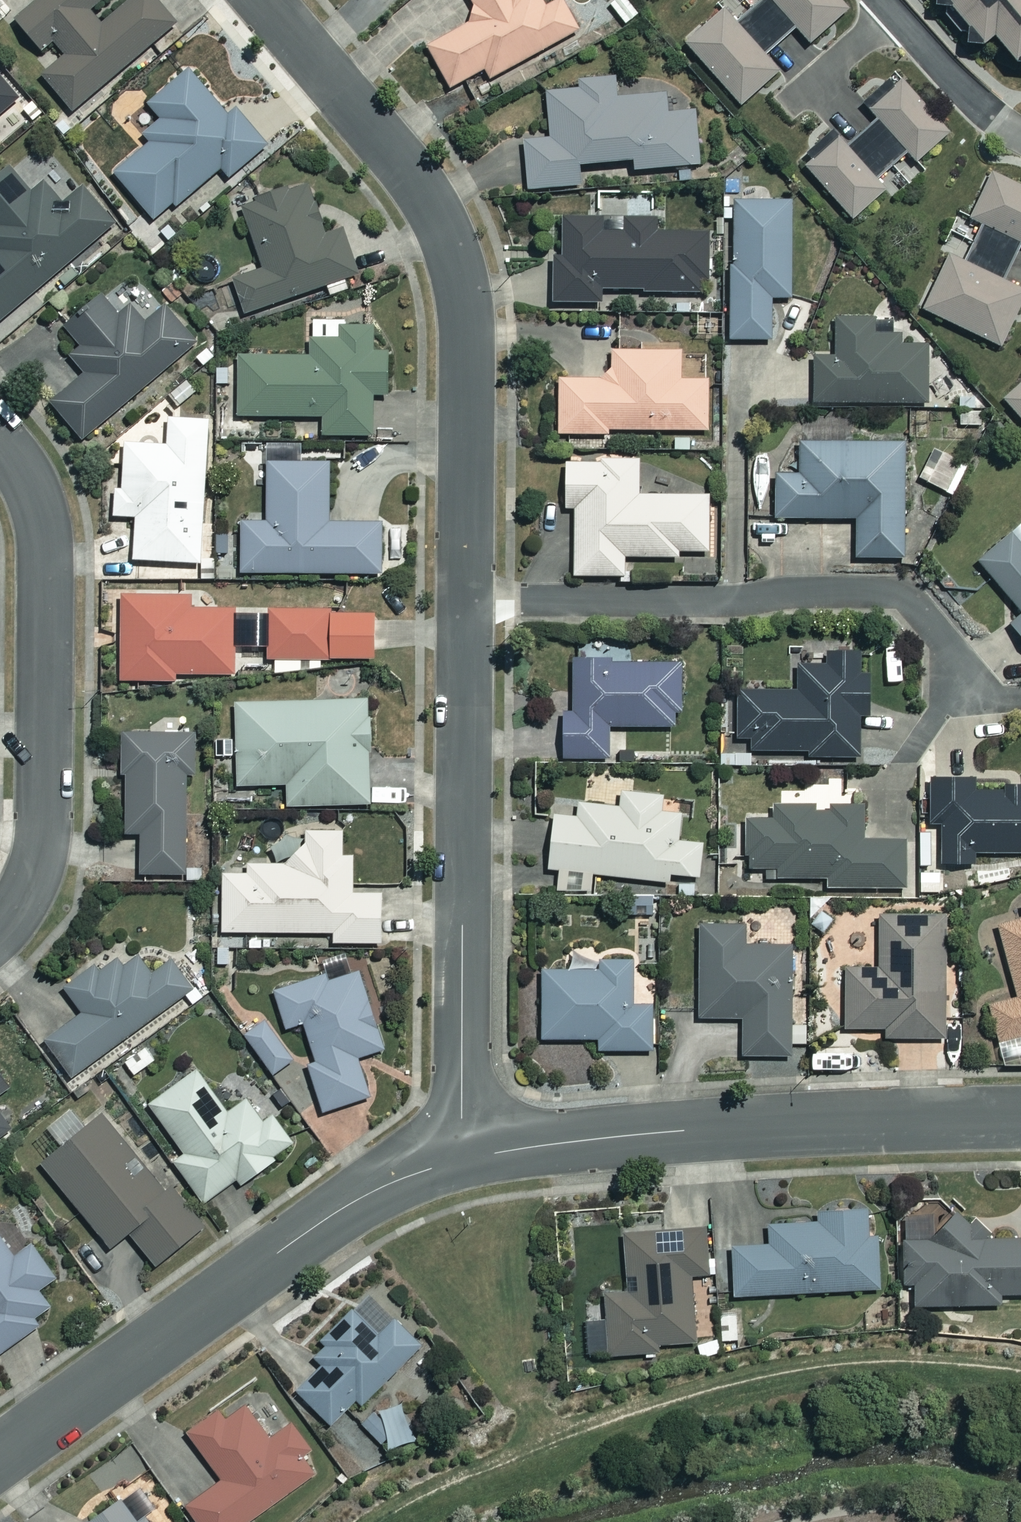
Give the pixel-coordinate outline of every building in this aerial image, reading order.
[(13,20),(41,53),(54,43),(64,54),(39,75),(72,113),(176,25),(154,0),(125,0),(98,23),(87,10),(99,0),(36,0),(13,20)] [(479,16),(425,46),(448,88),(483,69),(488,79),(577,31),(560,0),(556,0),(542,7),(539,0),(470,0),(479,16)] [(723,10),(685,43),(738,104),(776,70),(763,55),(794,28),(808,43),(845,8),(837,0),(756,0),(733,21),(723,10)] [(997,85),(1020,65),(1020,0),(925,0),(997,85)] [(109,174),(148,222),(170,203),(175,209),(222,171),(226,176),(264,145),(232,107),(223,114),(187,70),(147,103),(159,118),(142,132),(150,141),(109,174)] [(616,94),(615,77),(576,81),(577,89),(545,92),(549,136),(521,138),(526,188),(581,183),(580,167),(631,162),(631,169),(697,163),(692,111),(665,113),(662,90),(616,94)] [(0,79),(0,113),(17,99),(0,79)] [(841,143),(837,137),(804,166),(850,218),(882,189),(874,179),(906,151),(914,159),(945,131),(898,81),(868,109),(873,115),(841,143)] [(7,167),(0,173),(0,318),(112,224),(82,188),(61,206),(42,183),(29,194),(7,167)] [(921,309),(999,346),(1020,299),(1020,290),(1003,281),(1020,245),(1020,189),(989,174),(968,218),(979,223),(961,261),(947,254),(921,309)] [(320,229),(304,184),(236,208),(257,270),(231,280),(242,313),(354,274),(337,224),(320,229)] [(732,264),(726,264),(726,339),(770,339),(770,300),(789,300),(790,202),(732,201),(732,264)] [(661,219),(550,217),(549,302),(598,303),(599,290),(705,292),(706,233),(661,232),(661,219)] [(117,316),(98,295),(62,326),(79,345),(64,358),(80,376),(49,403),(80,439),(193,342),(163,306),(145,322),(130,305),(117,316)] [(906,344),(906,333),(872,333),(871,317),(830,317),(830,357),(810,357),(810,401),(924,401),(924,344),(906,344)] [(372,324),(340,324),(340,339),(307,339),(307,356),(235,356),(235,419),(322,419),(322,434),(369,434),(369,397),(385,397),(385,351),(372,351),(372,324)] [(601,370),(601,378),(557,378),(557,436),(606,436),(606,429),(706,429),(706,380),(677,380),(678,351),(610,350),(610,370),(601,370)] [(1001,398),(1020,421),(1020,382),(1001,398)] [(206,420),(168,419),(167,445),(123,443),(122,488),(113,488),(112,519),(134,519),(133,559),(201,562),(206,420)] [(902,557),(902,549),(927,549),(927,520),(902,521),(902,440),(796,441),(796,474),(773,474),(773,518),(853,517),(853,558),(902,557)] [(933,468),(924,463),(917,477),(944,491),(960,460),(942,451),(933,468)] [(600,462),(562,462),(562,507),(572,507),(573,575),(622,575),(622,556),(675,556),(675,551),(707,550),(706,494),(637,495),(637,455),(599,455),(600,462)] [(327,462),(266,462),(266,521),(240,521),(240,574),(377,574),(377,521),(327,521),(327,462)] [(1010,535),(976,563),(1019,615),(1006,625),(1020,644),(1020,548),(1010,535)] [(187,595),(119,595),(120,679),(176,679),(176,673),(232,673),(231,608),(187,609),(187,595)] [(320,670),(320,658),(370,656),(369,612),(327,613),(327,606),(265,607),(266,658),(272,658),(272,671),(301,670),(300,658),(306,658),(306,670),(320,670)] [(605,727),(674,725),(673,714),(681,714),(679,661),(618,663),(617,638),(597,638),(597,657),(570,658),(571,711),(559,711),(560,758),(606,757),(605,727)] [(857,674),(856,651),(823,652),(823,664),(795,665),(795,689),(733,691),(735,737),(748,736),(748,751),(805,750),(805,758),(856,757),(855,718),(869,718),(868,674),(857,674)] [(371,803),(369,699),(235,702),(236,785),(286,784),(286,805),(371,803)] [(117,776),(121,776),(122,833),(137,833),(138,874),(183,873),(182,773),(191,773),(191,733),(117,734),(117,776)] [(971,789),(971,778),(928,778),(929,825),(940,825),(940,864),(971,864),(971,858),(1020,857),(1020,788),(971,789)] [(662,799),(663,795),(620,792),(619,806),(577,803),(576,817),(549,815),(546,868),(555,869),(553,890),(566,891),(567,871),(581,872),(580,892),(590,892),(591,878),(666,883),(667,874),(698,876),(700,842),(675,841),(678,801),(662,799)] [(813,810),(813,802),(769,803),(769,819),(743,819),(743,869),(769,869),(769,878),(825,878),(825,889),(902,888),(902,840),(861,840),(860,802),(828,802),(829,810),(813,810)] [(219,872),(219,931),(330,930),(330,942),(378,945),(380,893),(353,893),(352,855),(341,854),(341,830),(305,830),(306,842),(291,851),(283,864),(246,864),(247,872),(219,872)] [(942,1041),(942,914),(877,914),(877,968),(843,968),(843,1028),(883,1028),(883,1040),(942,1041)] [(996,926),(1016,997),(987,1005),(997,1042),(1020,1035),(1020,919),(996,926)] [(740,925),(696,926),(697,1019),(742,1018),(742,1054),(789,1054),(788,944),(740,945),(740,925)] [(78,973),(61,985),(81,1013),(43,1040),(69,1076),(189,989),(168,959),(149,973),(133,950),(113,965),(100,947),(74,967),(78,973)] [(630,960),(596,960),(596,970),(540,970),(540,1038),(596,1038),(596,1050),(650,1050),(650,1000),(630,1000),(630,960)] [(380,1048),(355,968),(272,994),(283,1029),(302,1023),(315,1062),(308,1064),(323,1110),(368,1096),(355,1056),(380,1048)] [(291,1057),(263,1018),(242,1033),(270,1073),(291,1057)] [(225,1113),(193,1071),(147,1107),(183,1153),(172,1161),(204,1202),(236,1177),(240,1183),(292,1142),(270,1114),(261,1121),(243,1099),(225,1113)] [(87,1125),(74,1108),(50,1126),(62,1143),(40,1160),(105,1247),(124,1232),(150,1266),(198,1229),(167,1189),(161,1193),(138,1163),(127,1172),(121,1164),(132,1155),(101,1114),(87,1125)] [(866,1237),(865,1209),(818,1211),(818,1221),(768,1224),(769,1246),(730,1248),(732,1295),(879,1288),(877,1237),(866,1237)] [(999,1240),(975,1217),(901,1219),(902,1283),(913,1283),(913,1305),(998,1304),(997,1294),(1020,1294),(1020,1244),(1018,1245),(1018,1239),(999,1240)] [(583,1320),(585,1355),(656,1351),(656,1344),(692,1341),(688,1274),(706,1273),(703,1228),(621,1233),(623,1276),(634,1276),(635,1291),(603,1293),(604,1319),(583,1320)] [(34,1326),(29,1318),(47,1307),(36,1290),(54,1279),(32,1246),(13,1258),(0,1238),(0,1349),(34,1326)] [(321,1349),(310,1359),(318,1367),(295,1390),(328,1424),(356,1396),(361,1402),(419,1345),(368,1292),(316,1343),(321,1349)] [(312,1451),(289,1419),(265,1436),(243,1406),(224,1420),(217,1411),(186,1433),(219,1479),(184,1504),(197,1521),(244,1521),(312,1473),(302,1459),(312,1451)] [(401,1406),(375,1415),(385,1446),(411,1437),(401,1406)] [(123,1496),(85,1521),(148,1521),(146,1518),(141,1521),(123,1496)]
